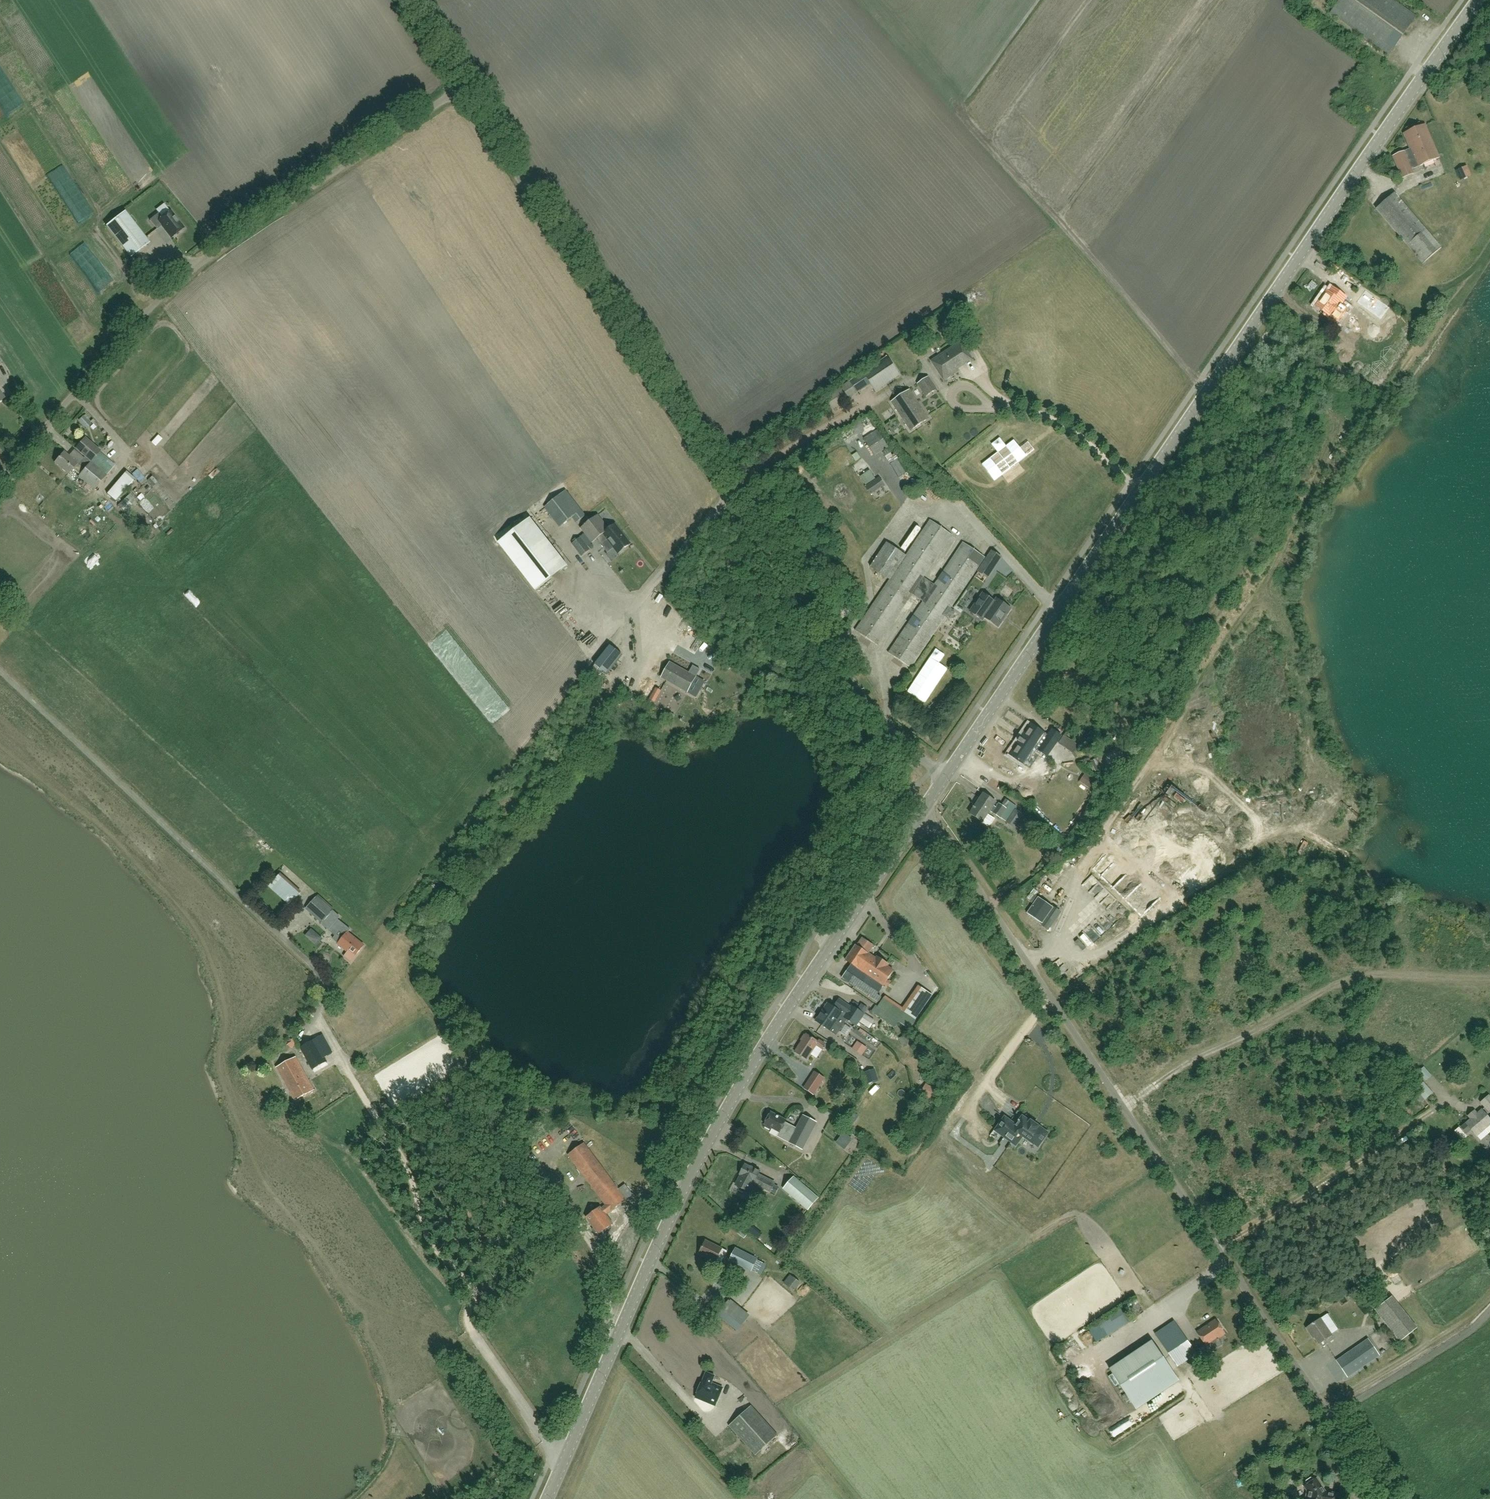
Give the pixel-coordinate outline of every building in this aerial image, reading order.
[(1416,17),(1392,0),(1340,0),(1331,13),(1389,54),(1416,17)] [(1412,169),(1439,158),(1425,125),(1404,134),(1410,149),(1393,156),(1402,179),(1414,174),(1412,169)] [(1462,180),(1473,176),(1469,166),(1459,170),(1462,180)] [(1423,264),(1442,248),(1395,193),(1375,209),(1423,264)] [(171,238),(184,228),(171,211),(162,218),(159,213),(150,220),(157,230),(162,226),(171,238)] [(106,226),(131,258),(150,243),(125,212),(106,226)] [(1346,297),(1333,287),(1329,292),(1327,291),(1316,306),(1324,312),(1323,315),(1328,318),(1337,305),(1340,307),(1346,297)] [(1369,295),(1358,309),(1368,317),(1379,302),(1369,295)] [(961,342),(944,353),(932,361),(943,378),(972,359),(961,342)] [(875,391),(900,375),(887,356),(824,398),(832,410),(857,393),(871,384),(875,391)] [(928,377),(917,384),(925,396),(936,389),(928,377)] [(911,431),(929,419),(909,390),(891,402),(911,431)] [(1282,414),(1289,413),(1287,401),(1280,401),(1282,414)] [(86,417),(82,420),(88,429),(93,426),(86,417)] [(875,456),(889,447),(878,430),(864,438),(875,456)] [(100,451),(85,438),(75,449),(85,457),(91,462),(99,469),(105,462),(97,455),(100,451)] [(109,465),(105,462),(99,469),(91,462),(85,457),(78,464),(64,452),(59,457),(55,463),(68,474),(73,468),(80,474),(78,476),(94,490),(115,465),(111,462),(109,465)] [(117,502),(137,480),(129,473),(109,494),(117,502)] [(871,495),(884,485),(879,477),(865,486),(871,495)] [(151,483),(143,490),(155,504),(163,498),(151,483)] [(576,523),(581,520),(586,516),(566,489),(543,507),(559,527),(572,517),(576,523)] [(130,494),(118,506),(125,513),(137,501),(130,494)] [(618,554),(631,544),(615,524),(609,529),(598,515),(581,528),(592,543),(597,539),(607,553),(614,548),(618,554)] [(500,541),(498,543),(535,591),(537,589),(568,565),(530,517),(500,541)] [(888,653),(911,668),(947,614),(952,617),(957,610),(952,607),(986,558),(962,542),(934,584),(924,577),(952,535),(929,520),(905,555),(886,542),(869,566),(889,579),(855,630),(878,646),(912,594),(923,601),(888,653)] [(581,557),(592,549),(581,536),(571,544),(581,557)] [(994,566),(986,560),(983,565),(991,571),(994,566)] [(986,587),(992,575),(987,572),(980,584),(986,587)] [(998,627),(1011,609),(996,599),(995,602),(983,593),(970,612),(982,620),(984,618),(998,627)] [(846,616),(852,613),(847,605),(842,609),(846,616)] [(610,645),(594,664),(607,674),(622,655),(610,645)] [(661,677),(675,685),(686,691),(695,676),(670,662),(661,677)] [(663,705),(668,698),(660,693),(655,700),(663,705)] [(1008,718),(1024,726),(1027,721),(1011,712),(1008,718)] [(1047,757),(1061,736),(1052,730),(1048,736),(1031,724),(1010,754),(1024,764),(1028,757),(1034,761),(1040,752),(1047,757)] [(1074,742),(1065,739),(1063,745),(1071,748),(1074,742)] [(1084,785),(1093,791),(1098,783),(1090,777),(1084,785)] [(987,825),(989,825),(991,825),(994,819),(995,819),(988,814),(990,811),(1000,818),(1007,809),(1000,804),(997,808),(993,805),(996,801),(984,793),(970,813),(987,825)] [(290,905),(300,894),(295,889),(284,901),(290,905)] [(1027,900),(1031,903),(1038,893),(1034,890),(1027,900)] [(317,896),(306,909),(328,929),(329,929),(342,940),(338,944),(348,952),(344,957),(351,962),(364,946),(348,933),(350,930),(337,919),(339,917),(317,896)] [(1042,924),(1054,908),(1038,897),(1027,913),(1042,924)] [(1055,908),(1042,926),(1049,932),(1062,913),(1055,908)] [(309,935),(315,941),(319,936),(313,931),(309,935)] [(854,987),(855,985),(874,957),(856,945),(836,975),(854,987)] [(874,957),(855,985),(879,1001),(881,998),(877,995),(894,971),(887,967),(889,964),(877,957),(876,959),(874,957)] [(908,1014),(920,1020),(927,1007),(933,1010),(940,998),(922,988),(908,1014)] [(816,1021),(837,1034),(846,1020),(856,1026),(864,1013),(852,1005),(851,1007),(839,999),(834,1007),(827,1003),(816,1021)] [(930,1028),(928,1032),(938,1038),(940,1034),(930,1028)] [(801,1040),(802,1041),(795,1052),(807,1059),(817,1044),(822,1048),(825,1043),(820,1039),(817,1042),(806,1035),(805,1036),(804,1035),(801,1040)] [(314,1071),(328,1063),(314,1038),(300,1045),(314,1071)] [(295,1099),(313,1089),(296,1056),(277,1066),(295,1099)] [(875,1070),(865,1073),(868,1084),(878,1081),(875,1070)] [(825,1078),(816,1071),(805,1088),(814,1094),(825,1078)] [(373,1093),(380,1087),(373,1078),(366,1083),(373,1093)] [(1485,1129),(1489,1134),(1489,1132),(1489,1120),(1486,1115),(1489,1112),(1489,1113),(1489,1112),(1489,1097),(1488,1095),(1480,1103),(1485,1108),(1477,1114),(1476,1114),(1474,1113),(1473,1114),(1471,1115),(1470,1117),(1470,1119),(1471,1120),(1461,1128),(1467,1134),(1471,1130),(1477,1136),(1485,1129)] [(776,1136),(799,1148),(810,1128),(800,1123),(796,1130),(783,1123),(785,1120),(770,1112),(764,1124),(765,1124),(764,1126),(769,1128),(770,1127),(778,1131),(776,1136)] [(1016,1145),(1022,1136),(1038,1147),(1047,1133),(1031,1121),(1030,1122),(1022,1117),(1020,1121),(1019,1120),(1018,1121),(1019,1122),(1016,1126),(1005,1117),(996,1130),(1005,1137),(1007,1134),(1013,1139),(1011,1142),(1016,1145)] [(984,1128),(981,1131),(990,1138),(992,1135),(984,1128)] [(606,1215),(627,1200),(619,1189),(585,1142),(568,1154),(605,1205),(601,1208),(600,1207),(586,1217),(594,1228),(593,1229),(596,1233),(597,1233),(598,1234),(613,1224),(606,1215)] [(749,1188),(752,1183),(771,1192),(775,1183),(758,1175),(760,1170),(752,1166),(751,1167),(745,1164),(740,1174),(741,1175),(737,1182),(735,1186),(747,1192),(749,1188)] [(266,1190),(270,1179),(265,1176),(260,1187),(266,1190)] [(268,1192),(277,1194),(280,1182),(271,1180),(268,1192)] [(818,1197),(800,1181),(790,1194),(808,1209),(818,1197)] [(715,1262),(722,1248),(706,1240),(699,1254),(715,1262)] [(751,1272),(757,1259),(736,1248),(729,1261),(751,1272)] [(793,1290),(800,1282),(790,1275),(784,1283),(793,1290)] [(1400,1342),(1416,1329),(1391,1297),(1375,1310),(1400,1342)] [(1135,1303),(1139,1308),(1145,1304),(1141,1299),(1135,1303)] [(721,1319),(736,1331),(741,1324),(726,1312),(721,1319)] [(1149,1328),(1160,1321),(1157,1316),(1146,1324),(1149,1328)] [(1219,1338),(1225,1334),(1216,1319),(1196,1332),(1210,1353),(1223,1345),(1219,1338)] [(1333,1340),(1331,1336),(1320,1320),(1306,1328),(1311,1336),(1312,1335),(1321,1349),(1333,1340)] [(1177,1367),(1196,1353),(1175,1322),(1155,1335),(1177,1367)] [(1175,1375),(1152,1341),(1109,1369),(1132,1403),(1175,1375)] [(1380,1358),(1369,1341),(1336,1362),(1347,1379),(1380,1358)] [(703,1379),(696,1397),(716,1405),(723,1387),(711,1383),(714,1375),(706,1372),(703,1379)] [(728,1426),(755,1456),(778,1436),(751,1406),(728,1426)] [(1305,1498),(1337,1498),(1338,1495),(1331,1494),(1329,1495),(1324,1494),(1320,1489),(1321,1486),(1316,1479),(1313,1480),(1312,1479),(1310,1478),(1305,1481),(1305,1483),(1306,1485),(1304,1487),(1308,1492),(1306,1494),(1306,1496),(1307,1498),(1305,1498)] [(755,1479),(748,1484),(753,1489),(759,1485),(755,1479)]
